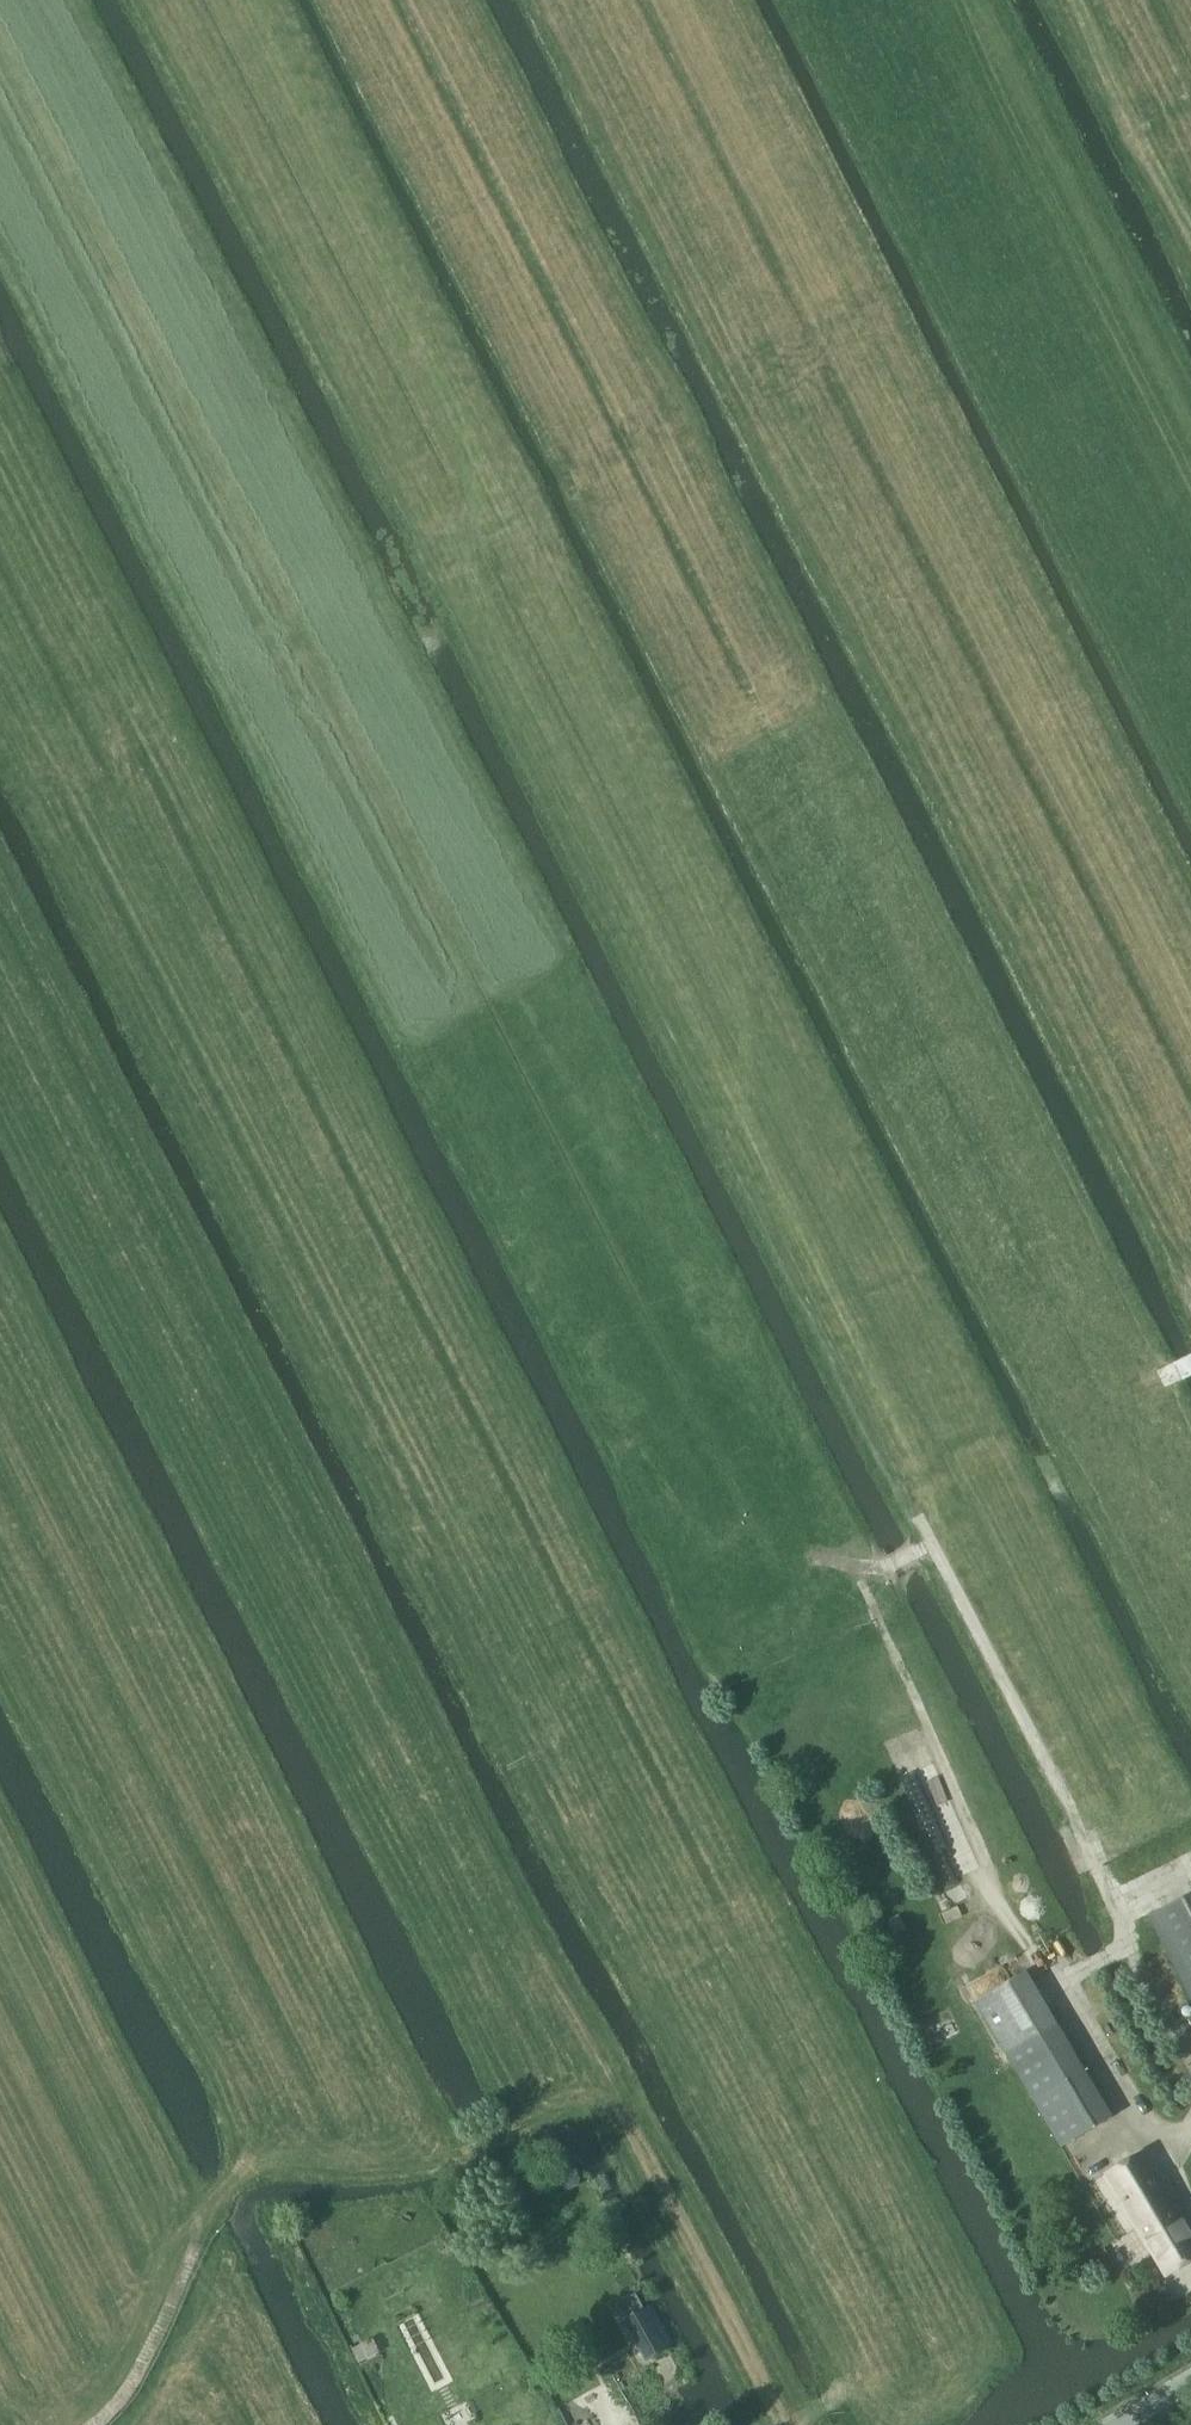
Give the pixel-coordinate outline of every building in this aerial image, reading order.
[(1150,1915),(1190,1996),(1190,1894),(1150,1915)] [(1062,2147),(1112,2117),(1025,1971),(975,2001),(1062,2147)] [(1166,2277),(1190,2262),(1190,2235),(1142,2153),(1105,2174),(1166,2277)] [(578,2185),(580,2179),(576,2171),(570,2168),(562,2172),(559,2179),(563,2187),(570,2189),(578,2185)] [(647,2360),(667,2349),(645,2308),(624,2319),(647,2360)]
